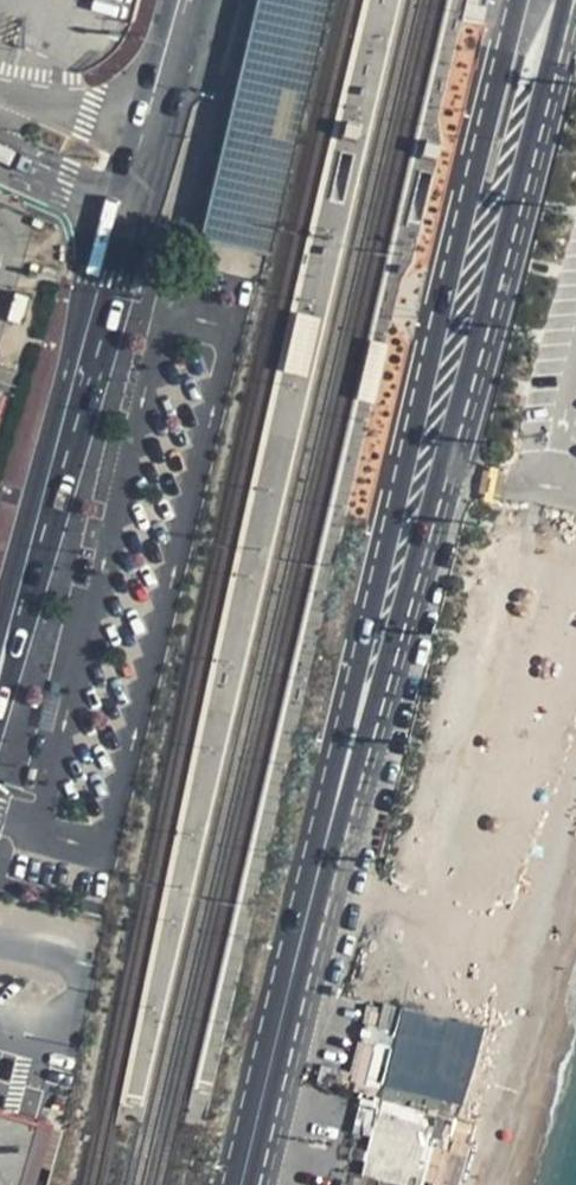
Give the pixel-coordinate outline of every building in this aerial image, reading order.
[(246,62),(204,238),(271,254),(320,48),(331,0),(261,0),(246,62)] [(362,124),(345,121),(341,138),(350,139),(359,141),(362,124)] [(444,144),(426,140),(423,157),(431,159),(440,161),(444,144)] [(322,318),(297,312),(283,373),(308,378),(322,318)] [(481,1020),(406,1000),(401,1023),(384,1019),(379,1038),(397,1042),(388,1080),(384,1079),(382,1089),(459,1109),(481,1020)] [(459,1109),(382,1089),(379,1088),(377,1098),(382,1099),(373,1141),(367,1164),(366,1165),(424,1178),(434,1134),(448,1137),(452,1123),(456,1124),(459,1109)] [(56,1128),(0,1110),(0,1184),(38,1184),(56,1128)]
